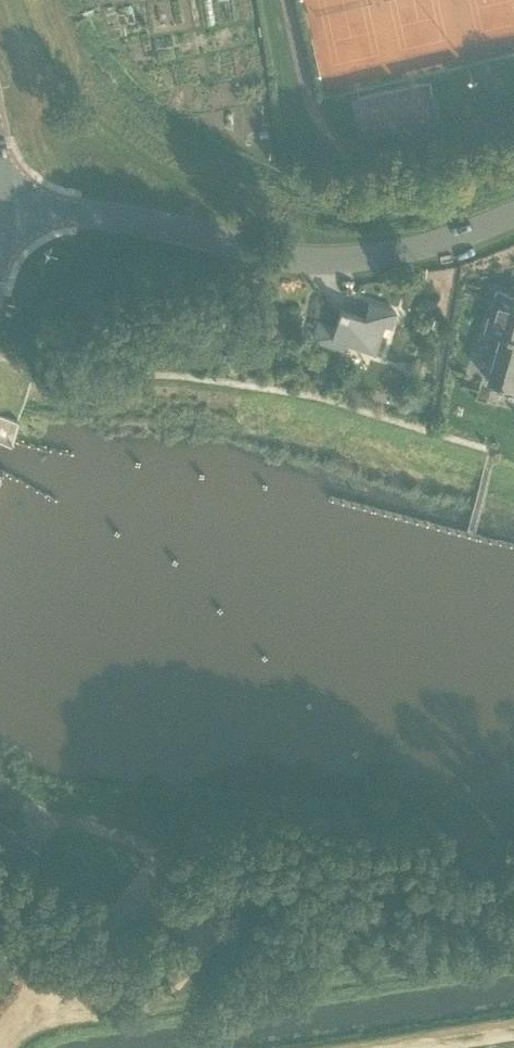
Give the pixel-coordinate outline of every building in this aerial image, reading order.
[(496,290),(484,330),(500,334),(487,379),(513,387),(513,296),(496,290)] [(391,326),(396,312),(368,302),(363,316),(340,308),(334,326),(315,320),(308,339),(340,349),(344,339),(374,349),(383,324),(391,326)]
